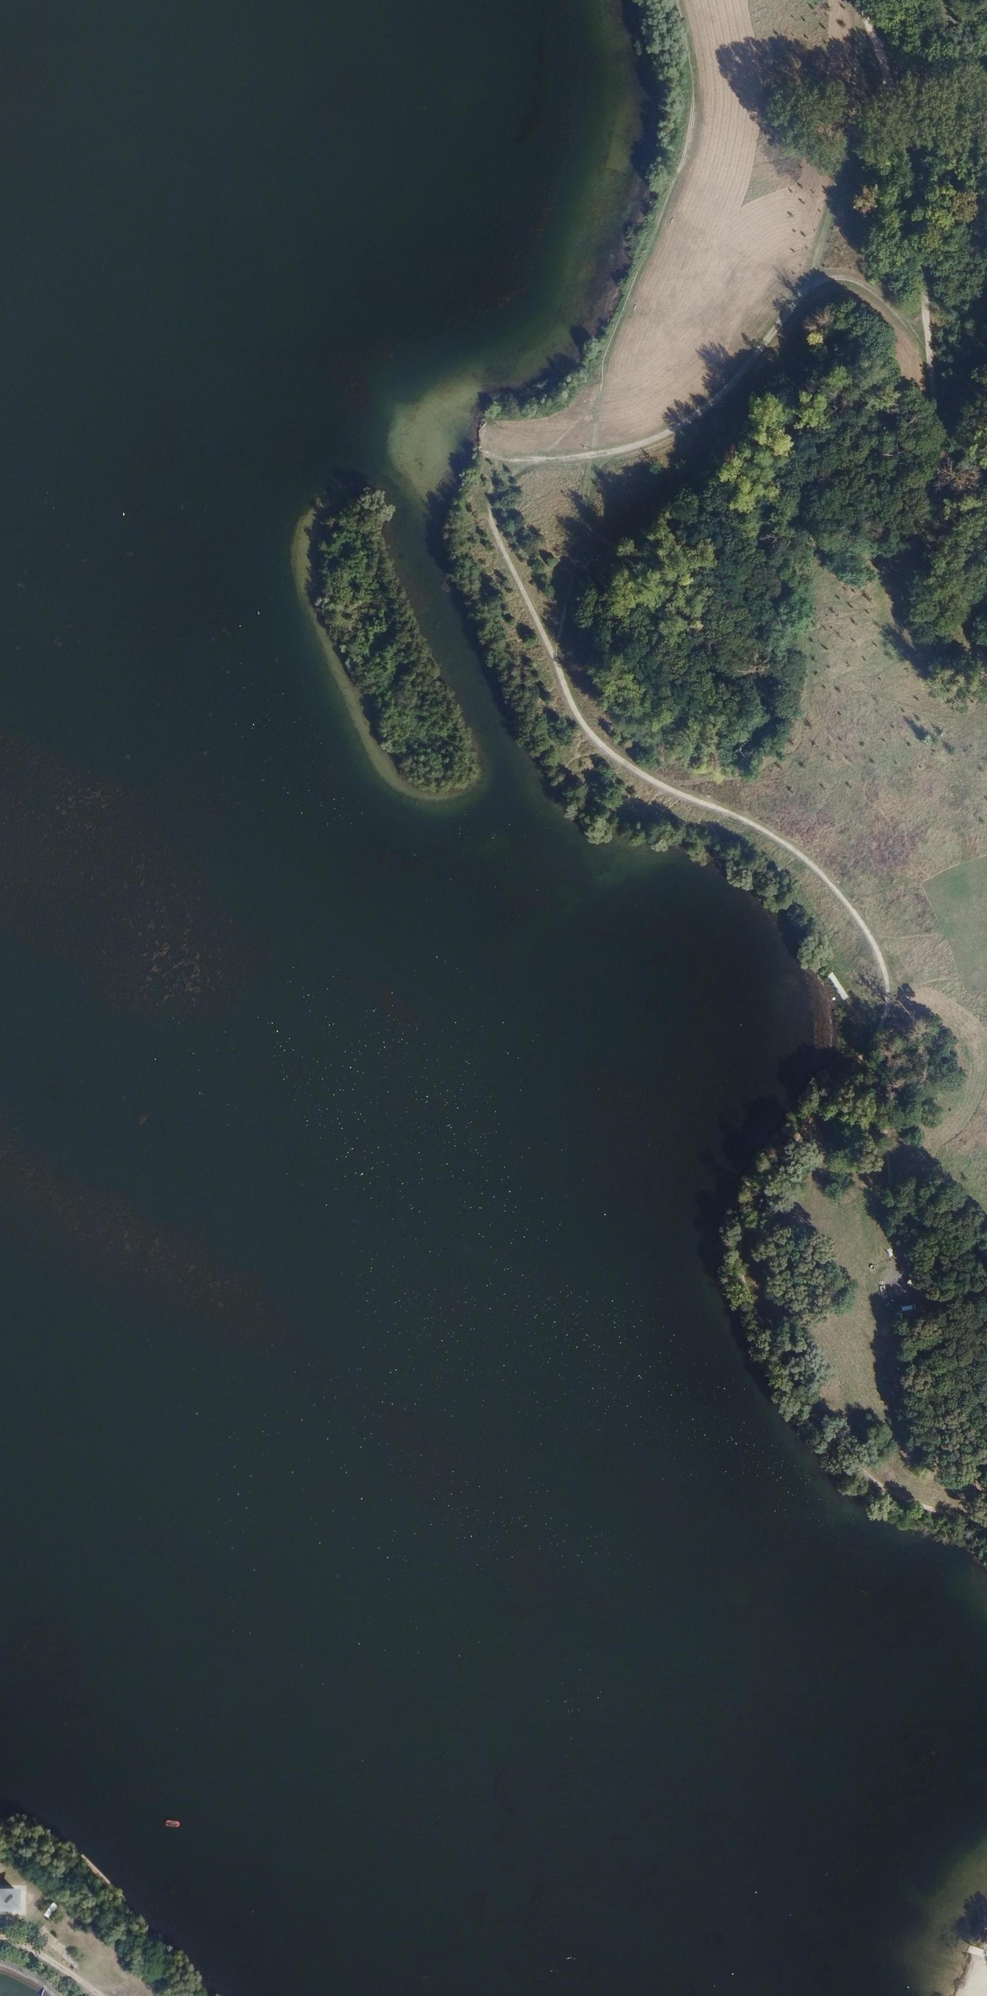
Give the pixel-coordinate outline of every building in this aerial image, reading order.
[(19,1907),(18,1884),(0,1885),(0,1907),(19,1907)]
